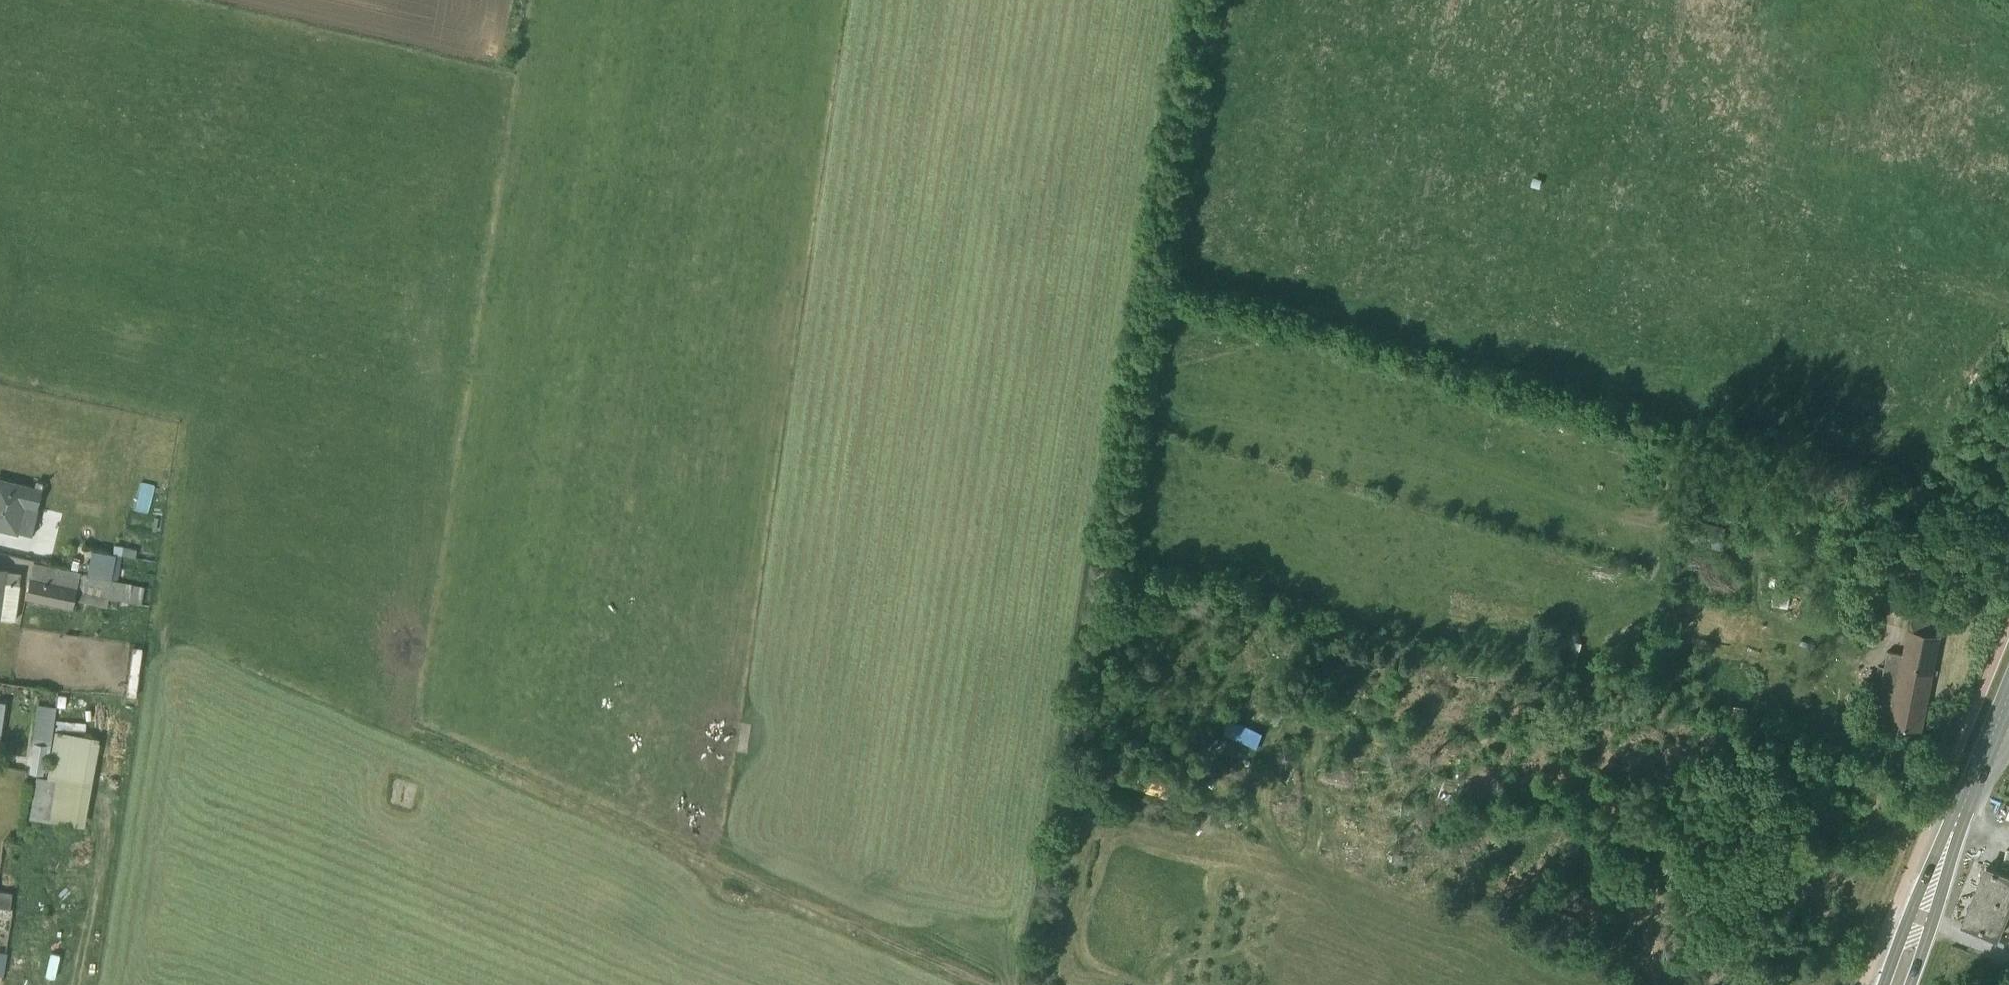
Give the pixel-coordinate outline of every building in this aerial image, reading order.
[(0,476),(0,530),(17,534),(25,503),(38,507),(43,487),(0,476)] [(59,516),(60,510),(49,508),(48,515),(43,514),(37,547),(55,550),(58,534),(65,535),(68,518),(59,516)] [(141,603),(144,588),(32,565),(25,599),(78,609),(80,599),(112,605),(113,598),(141,603)] [(14,620),(20,572),(0,569),(0,618),(14,620)] [(1881,717),(1881,722),(1921,730),(1943,620),(1913,614),(1910,629),(1909,629),(1903,653),(1888,651),(1885,665),(1878,664),(1873,696),(1879,697),(1876,716),(1881,717)] [(129,694),(139,694),(140,671),(129,670),(129,694)] [(57,690),(36,687),(34,701),(56,705),(54,717),(62,718),(66,696),(56,695),(57,690)] [(1723,729),(1745,732),(1749,708),(1727,705),(1723,729)] [(1229,722),(1227,734),(1256,740),(1256,737),(1247,735),(1249,727),(1229,722)] [(85,826),(100,741),(55,733),(47,780),(41,778),(46,749),(33,746),(28,776),(34,777),(27,816),(85,826)] [(1985,868),(1962,924),(1995,939),(2008,911),(2008,878),(1985,868)] [(9,908),(11,892),(0,890),(0,907),(9,908)]
